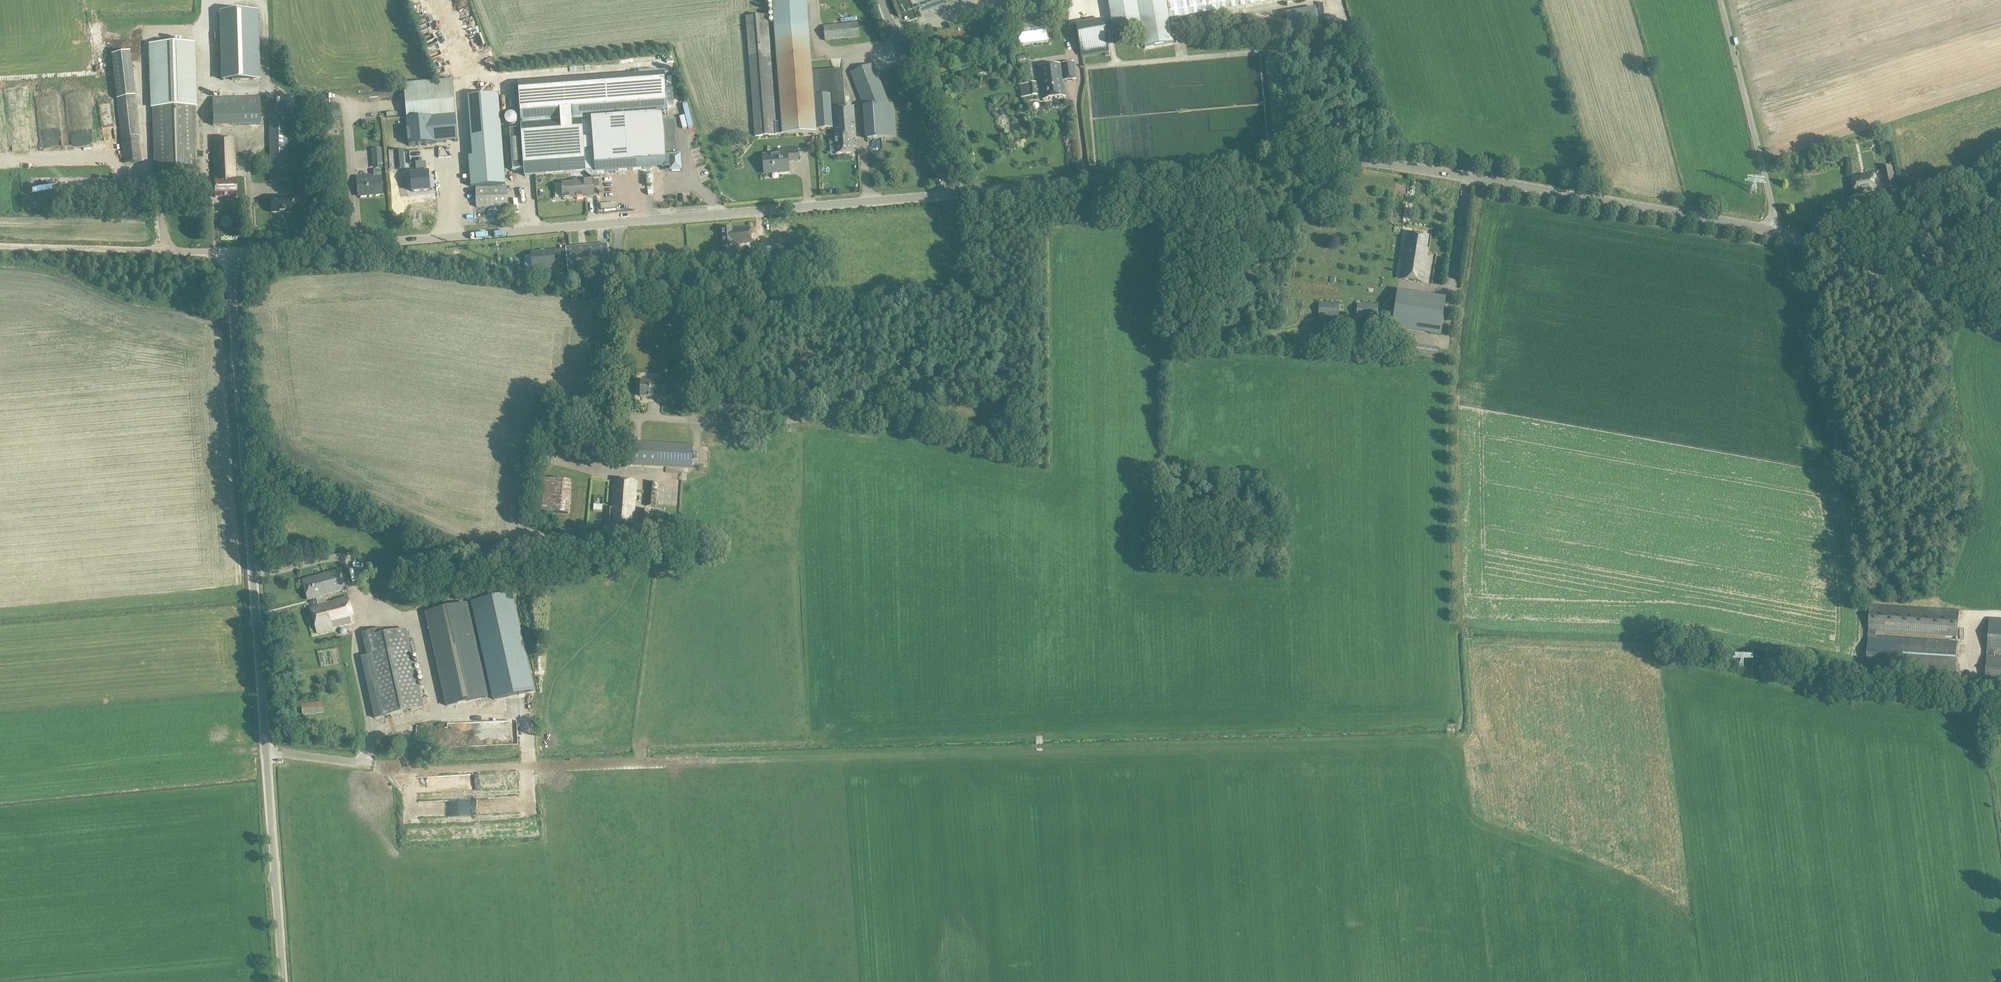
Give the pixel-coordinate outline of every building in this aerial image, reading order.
[(746,16),(755,137),(760,136),(778,135),(777,133),(784,132),(784,134),(799,133),(816,132),(816,129),(834,128),(834,131),(835,131),(835,139),(834,140),(834,141),(829,141),(830,153),(835,153),(835,154),(853,153),(852,139),(857,139),(854,108),(846,109),(843,69),(811,72),(806,0),(775,0),(782,105),(783,120),(776,121),(775,105),(772,63),(770,40),(769,15),(746,16)] [(1169,18),(1274,0),(1107,0),(1112,29),(1141,24),(1145,48),(1174,43),(1169,18)] [(257,11),(221,12),(223,80),(259,79),(257,11)] [(1045,19),(1016,22),(1019,46),(1048,42),(1045,19)] [(1103,19),(1076,24),(1081,56),(1109,51),(1103,19)] [(859,22),(825,26),(826,40),(861,37),(859,22)] [(195,40),(152,41),(155,168),(176,167),(176,176),(198,175),(195,40)] [(436,42),(426,47),(429,54),(439,49),(436,42)] [(139,136),(132,61),(131,52),(113,54),(121,138),(139,136)] [(1073,62),(1038,67),(1042,100),(1065,97),(1063,81),(1067,81),(1075,79),(1073,62)] [(874,64),(852,72),(864,106),(863,106),(865,140),(896,137),(894,104),(889,104),(874,64)] [(665,72),(518,82),(521,120),(663,110),(668,109),(667,105),(666,91),(665,72)] [(409,139),(410,139),(424,138),(432,137),(433,144),(459,142),(456,116),(452,80),(404,84),(409,139)] [(1027,84),(1020,85),(1022,98),(1030,97),(1038,96),(1036,83),(1027,84)] [(666,91),(667,105),(674,105),(673,91),(666,91)] [(469,157),(471,188),(506,186),(499,95),(468,97),(473,157),(469,157)] [(261,97),(212,98),(213,126),(262,125),(261,97)] [(288,182),(287,118),(286,104),(268,104),(270,183),(288,182)] [(42,146),(58,145),(55,105),(39,107),(42,146)] [(521,129),(509,130),(512,170),(524,169),(524,177),(585,172),(591,177),(605,176),(604,171),(670,166),(671,172),(683,171),(682,155),(679,155),(676,120),(664,120),(663,110),(521,120),(521,124),(521,129)] [(142,161),(139,136),(121,138),(124,164),(142,161)] [(235,137),(215,138),(216,180),(215,180),(215,195),(237,195),(236,180),(236,179),(235,137)] [(424,138),(410,139),(412,165),(416,165),(417,173),(411,174),(413,192),(430,190),(429,172),(427,173),(424,138)] [(779,155),(764,156),(765,171),(779,170),(779,172),(788,171),(788,162),(799,161),(798,148),(779,149),(779,155)] [(20,164),(21,149),(12,149),(11,164),(20,164)] [(382,165),(381,149),(371,149),(372,165),(382,165)] [(73,156),(55,153),(54,162),(71,165),(73,156)] [(1857,155),(1858,169),(1867,168),(1866,154),(1857,155)] [(1891,167),(1882,169),(1886,189),(1895,187),(1891,167)] [(373,178),(358,179),(360,196),(382,194),(380,171),(373,171),(373,178)] [(1872,175),(1853,178),(1856,194),(1875,191),(1872,175)] [(593,179),(575,181),(575,183),(563,184),(564,198),(594,196),(593,179)] [(310,185),(298,186),(295,186),(295,196),(311,195),(311,185),(310,185)] [(478,189),(476,189),(477,208),(508,207),(507,188),(478,189)] [(293,197),(271,197),(271,213),(293,212),(293,197)] [(732,228),(722,229),(723,247),(734,246),(734,245),(752,243),(750,227),(732,229),(732,228)] [(1405,247),(1400,279),(1423,283),(1428,250),(1426,249),(1428,238),(1409,235),(1407,247),(1405,247)] [(567,250),(554,251),(532,253),(533,269),(554,268),(555,276),(570,275),(570,274),(610,271),(608,244),(567,248),(567,250)] [(760,259),(760,252),(750,253),(751,265),(761,264),(760,259)] [(1397,290),(1391,328),(1440,336),(1446,298),(1397,290)] [(1319,302),(1318,318),(1339,318),(1339,302),(1319,302)] [(1357,304),(1356,319),(1376,320),(1377,304),(1357,304)] [(1373,338),(1359,337),(1359,348),(1372,349),(1373,338)] [(642,383),(641,397),(675,398),(675,395),(665,394),(665,383),(658,382),(658,383),(642,383)] [(816,404),(816,414),(839,415),(839,405),(816,404)] [(589,424),(588,446),(602,448),(604,425),(589,424)] [(626,441),(625,465),(692,469),(694,444),(626,441)] [(545,479),(542,512),(569,515),(571,482),(545,479)] [(611,508),(611,509),(610,523),(611,525),(617,525),(619,522),(633,523),(636,483),(615,481),(613,508),(611,508)] [(648,483),(646,506),(656,507),(658,484),(648,483)] [(641,510),(640,522),(649,523),(649,511),(641,510)] [(324,599),(326,599),(325,596),(347,590),(341,570),(303,581),(309,600),(317,598),(317,601),(320,601),(322,600),(324,599)] [(511,594),(472,602),(494,700),(533,691),(511,594)] [(317,601),(319,606),(311,608),(318,634),(333,630),(333,628),(355,624),(348,598),(327,604),(326,599),(324,599),(322,600),(320,601),(317,601)] [(466,604),(426,613),(447,706),(487,698),(466,604)] [(1871,605),(1869,630),(1958,636),(1960,611),(1871,605)] [(1987,653),(2000,654),(2000,619),(1990,619),(1987,653)] [(378,631),(362,634),(367,656),(361,657),(374,719),(422,709),(405,630),(379,636),(378,631)] [(1868,636),(1866,671),(1956,676),(1958,641),(1868,636)] [(1987,683),(2000,684),(2000,658),(1989,657),(1987,683)] [(302,703),(303,715),(325,713),(324,702),(302,703)] [(414,789),(454,788),(454,773),(414,775),(414,789)] [(509,798),(492,798),(491,810),(509,811),(509,798)]
